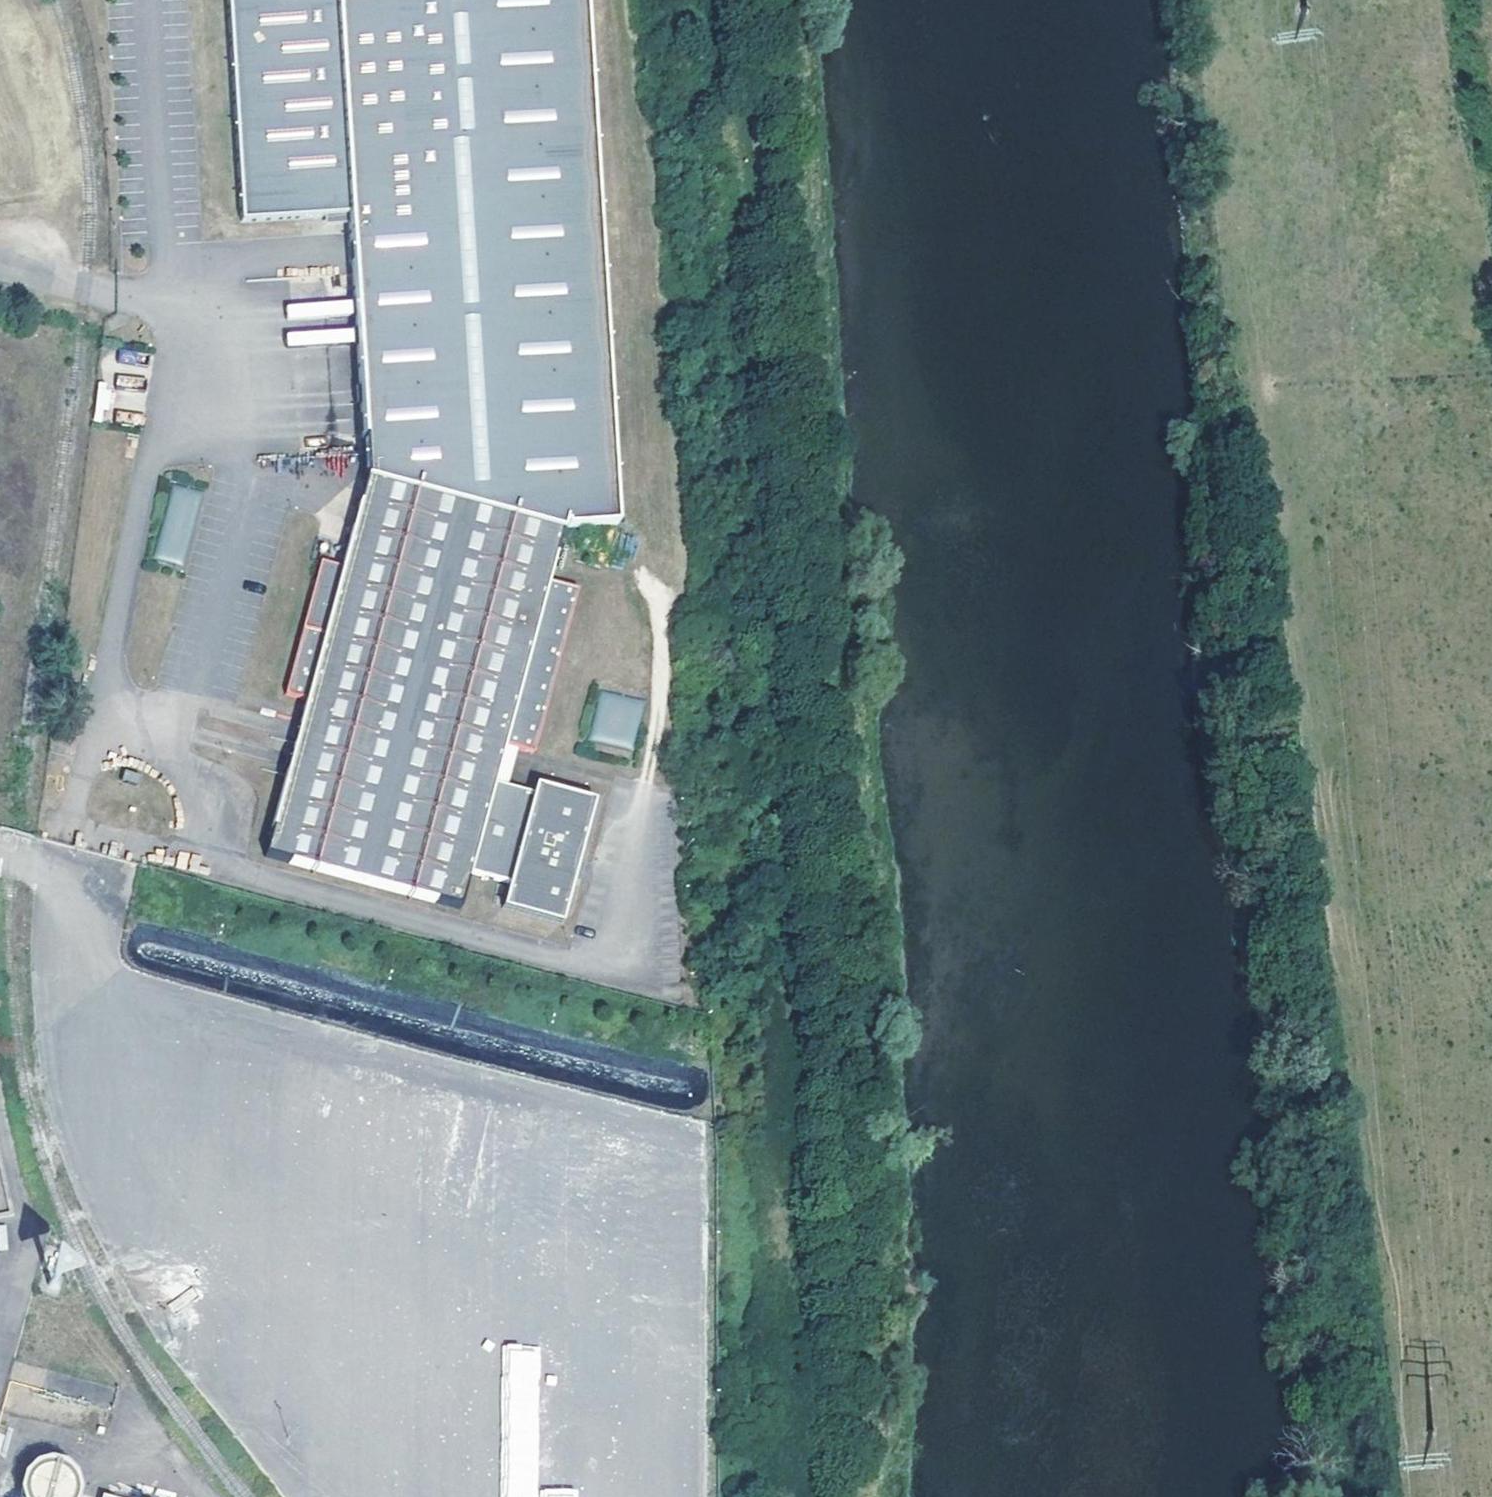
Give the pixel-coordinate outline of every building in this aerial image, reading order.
[(371,471),(564,523),(620,519),(587,0),(230,0),(243,216),(351,209),(371,471)] [(540,751),(582,584),(553,575),(564,523),(371,471),(328,633),(308,628),(289,693),(311,700),(268,858),(468,907),(478,869),(515,879),(508,909),(568,923),(600,794),(543,781),(540,790),(500,780),(509,745),(540,751)] [(183,563),(201,491),(174,484),(155,556),(183,563)] [(393,1220),(431,1227),(453,1095),(415,1089),(393,1220)] [(523,1112),(511,1168),(560,1179),(572,1122),(523,1112)] [(595,1480),(544,1476),(555,1344),(506,1340),(508,1313),(469,1310),(460,1412),(415,1408),(422,1329),(382,1325),(380,1350),(348,1348),(335,1488),(380,1492),(379,1496),(594,1496),(595,1480)]
